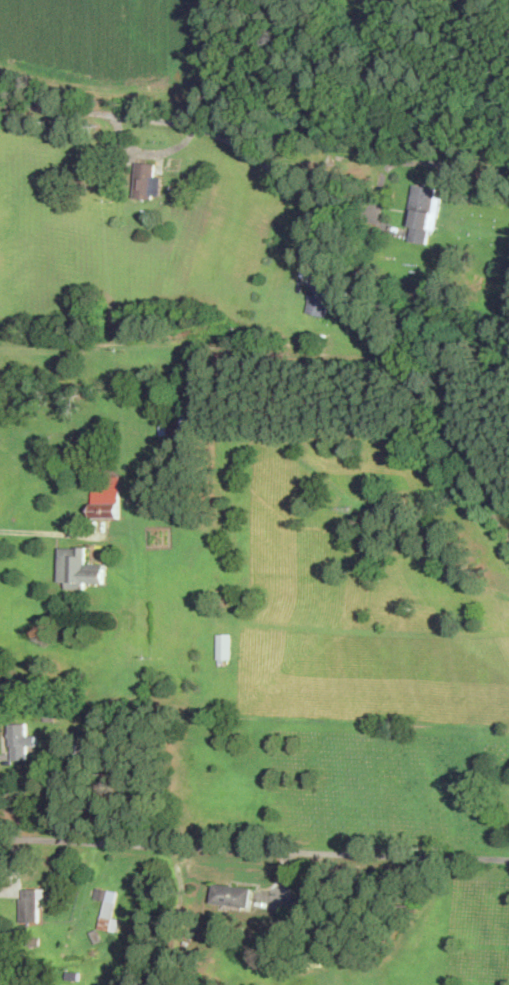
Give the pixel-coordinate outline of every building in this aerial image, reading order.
[(163,176),(161,196),(154,195),(154,199),(134,197),(137,162),(157,164),(156,176),(163,176)] [(442,196),(436,230),(430,229),(427,243),(411,240),(413,226),(409,225),(411,213),(415,185),(437,189),(436,195),(442,196)] [(334,287),(325,317),(307,312),(310,300),(308,300),(312,289),(313,289),(315,282),(334,287)] [(407,343),(401,348),(396,341),(401,337),(407,343)] [(96,438),(95,452),(87,452),(87,438),(96,438)] [(121,519),(93,519),(93,482),(121,482),(121,519)] [(88,547),(87,564),(106,565),(105,584),(86,583),(85,590),(67,589),(67,582),(60,581),(61,571),(62,547),(78,548),(78,546),(88,547)] [(218,665),(217,634),(232,633),(232,659),(225,660),(225,665),(218,665)] [(26,722),(10,722),(11,758),(28,758),(28,744),(37,744),(37,734),(27,734),(26,722)] [(212,903),(252,904),(252,884),(213,883),(212,903)] [(99,927),(118,930),(120,918),(112,917),(117,890),(96,886),(94,897),(105,899),(99,927)] [(21,920),(40,920),(39,897),(46,897),(46,887),(21,887),(21,920)]
